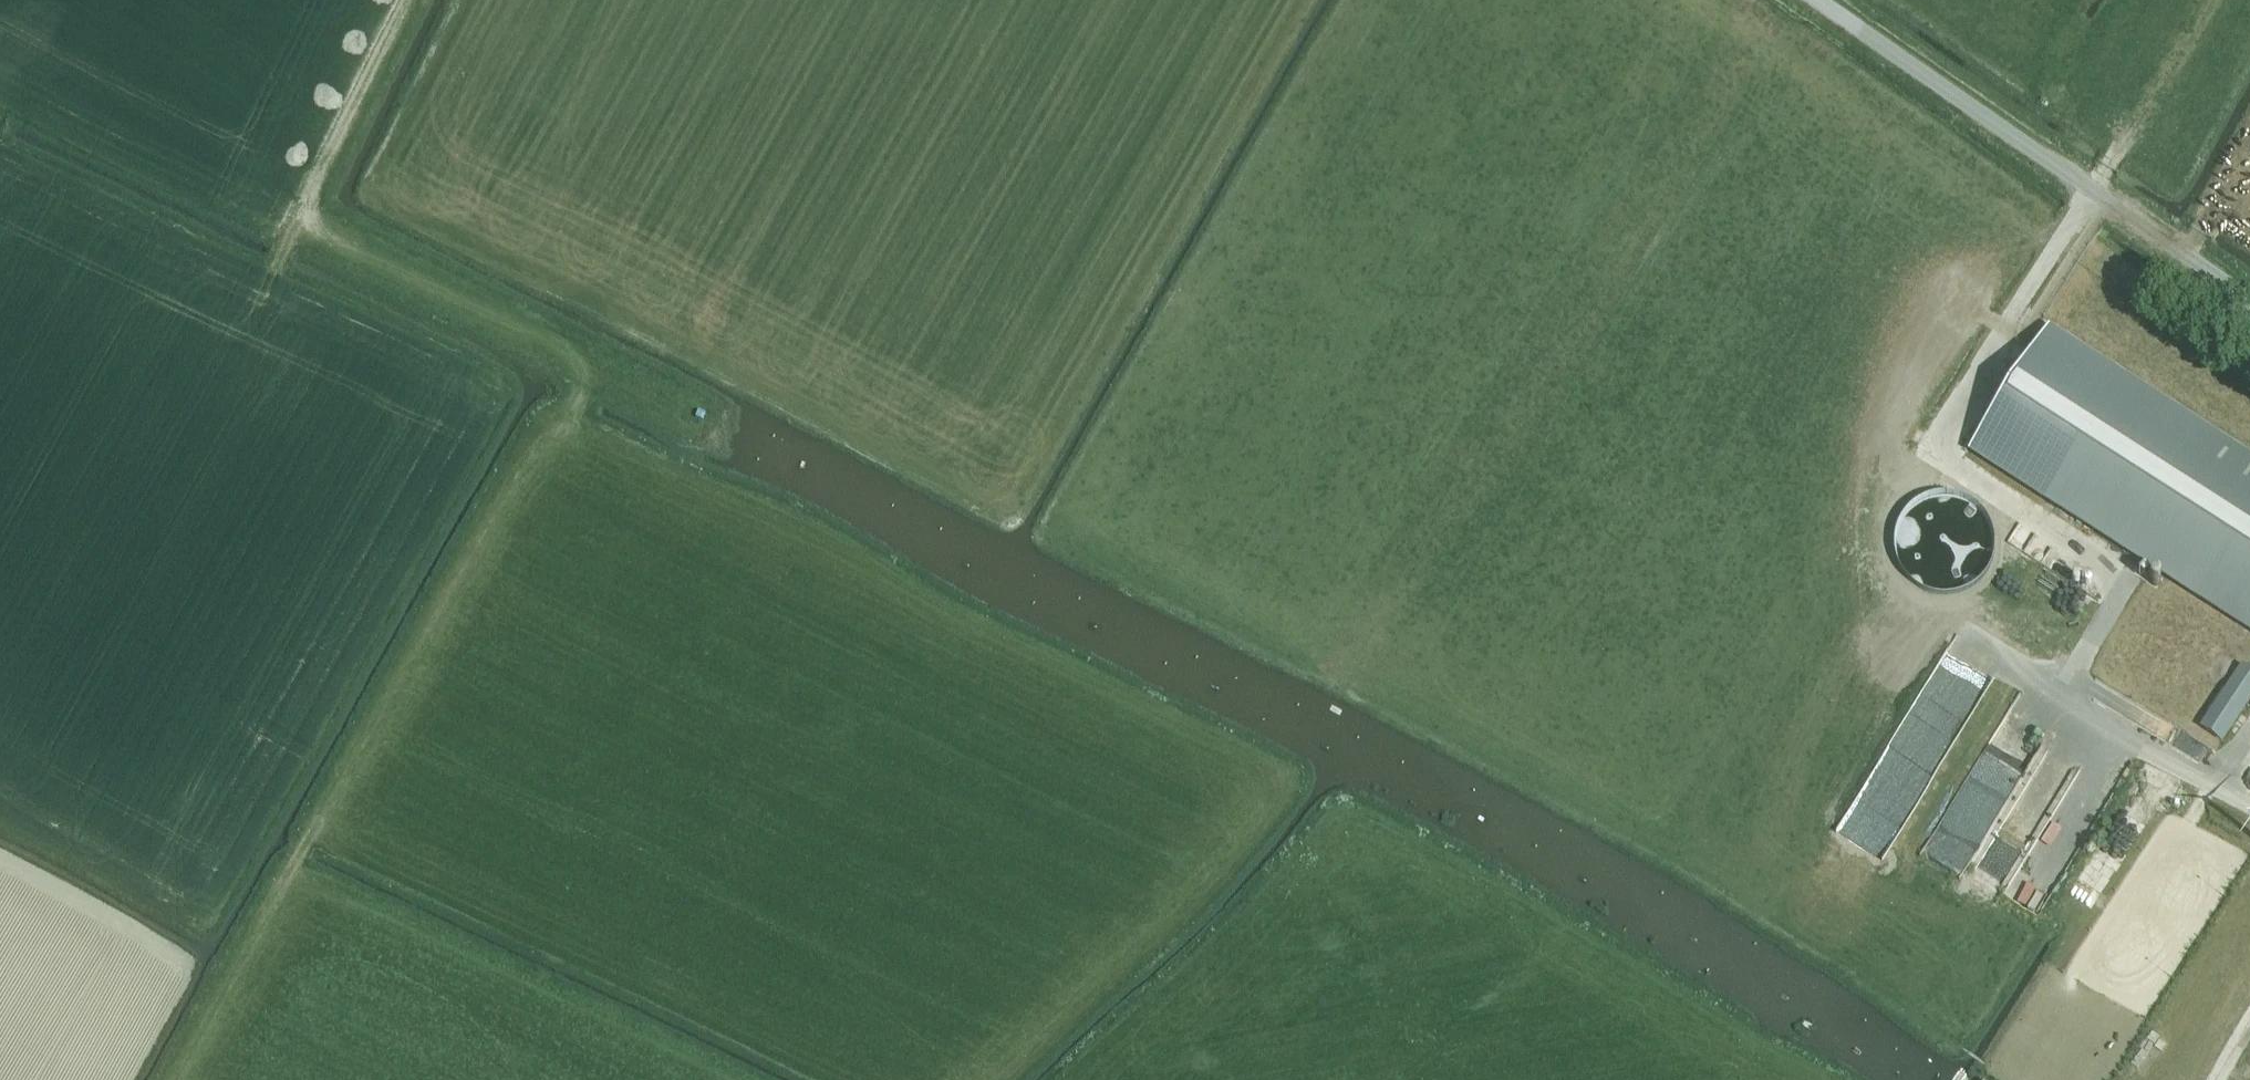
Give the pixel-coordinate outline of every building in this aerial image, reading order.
[(2050,327),(1973,443),(1968,452),(2249,632),(2249,459),(2050,327)] [(1992,563),(1993,559),(1994,555),(1995,551),(1995,547),(1995,542),(1995,538),(1994,534),(1993,530),(1992,526),(1990,522),(1988,518),(1986,514),(1983,511),(1980,508),(1977,505),(1973,503),(1970,500),(1966,498),(1962,497),(1958,496),(1954,495),(1949,494),(1945,494),(1941,494),(1937,495),(1932,496),(1928,497),(1924,498),(1920,500),(1917,503),(1913,505),(1910,508),(1907,511),(1904,514),(1902,518),(1900,522),(1898,526),(1897,530),(1896,534),(1895,538),(1895,542),(1895,547),(1895,551),(1896,555),(1897,559),(1898,563),(1900,567),(1902,571),(1904,574),(1907,578),(1910,581),(1913,584),(1917,586),(1920,589),(1924,590),(1928,592),(1932,593),(1937,594),(1941,595),(1945,595),(1949,595),(1954,594),(1958,593),(1962,592),(1966,590),(1970,588),(1973,586),(1977,584),(1980,581),(1983,578),(1986,574),(1988,571),(1990,567),(1992,563)] [(2249,697),(2249,672),(2241,666),(2201,726),(2222,740),(2249,697)] [(1985,692),(1997,697),(1993,706),(1998,708),(1995,715),(2008,721),(2022,688),(1992,675),(1985,692)]
